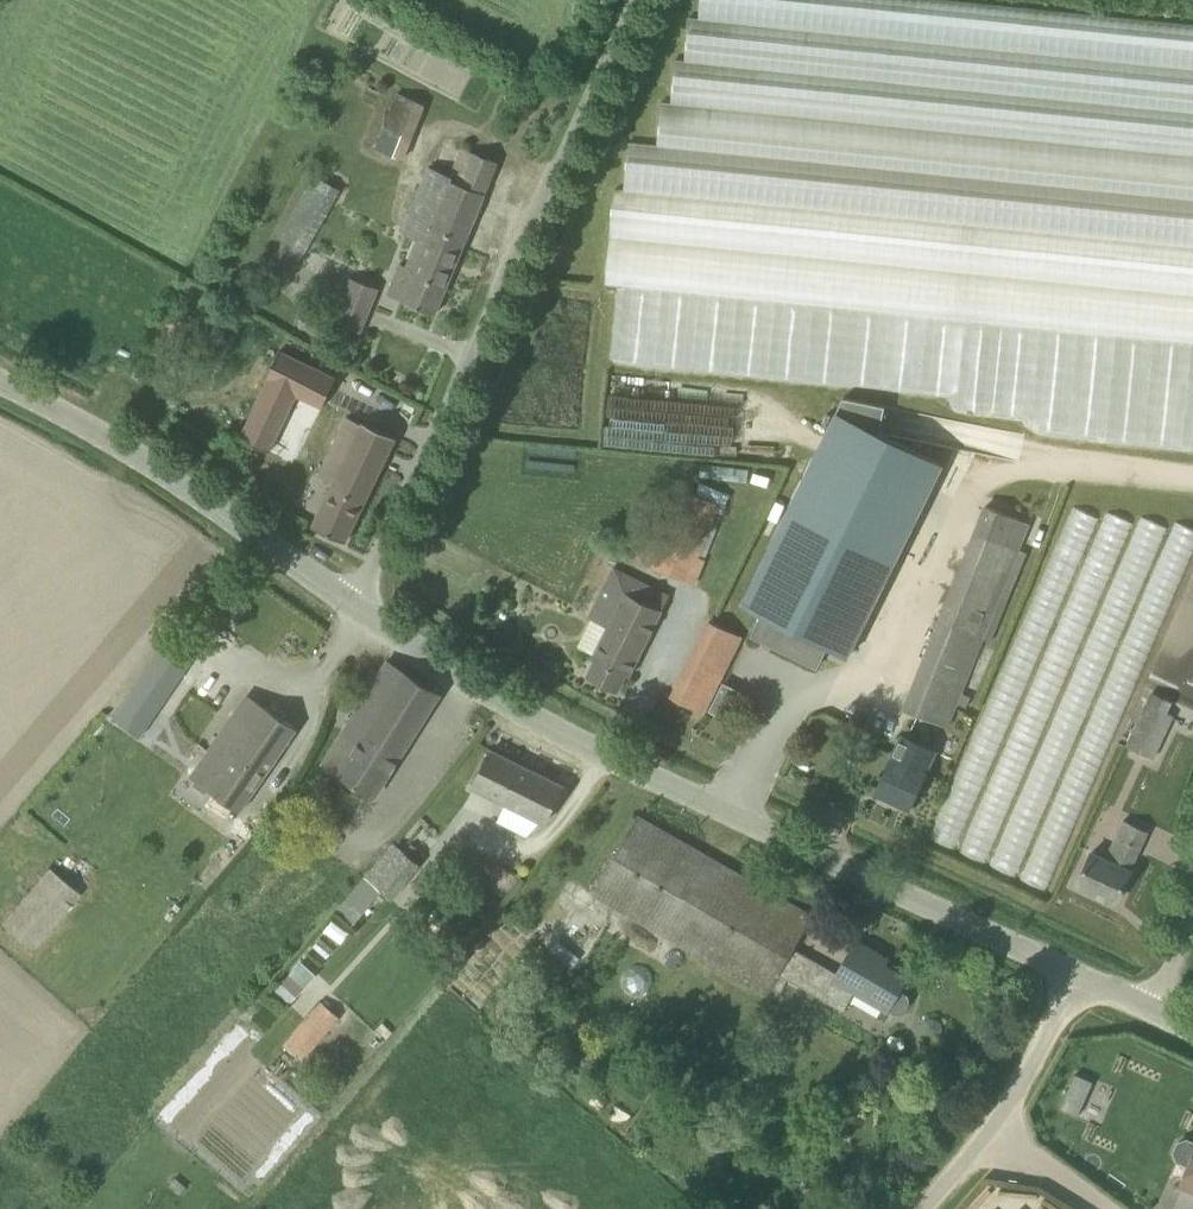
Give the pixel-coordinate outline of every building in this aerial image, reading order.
[(404,160),(427,105),(396,92),(373,148),(404,160)] [(401,263),(400,265),(416,271),(415,275),(446,288),(498,162),(473,152),(461,180),(430,168),(403,235),(425,244),(415,269),(401,263)] [(286,288),(343,189),(314,173),(258,271),(286,288)] [(436,314),(446,288),(415,275),(416,271),(400,265),(392,285),(407,291),(403,301),(436,314)] [(361,333),(379,288),(352,276),(333,322),(361,333)] [(241,438),(269,451),(297,394),(323,407),(337,378),(280,351),(266,379),(268,380),(241,438)] [(754,634),(818,665),(829,644),(850,654),(945,463),(876,429),(887,405),(845,396),(838,410),(744,602),(765,612),(754,634)] [(602,445),(731,451),(732,435),(723,435),(725,403),(604,397),(602,445)] [(364,429),(348,422),(322,477),(334,483),(313,526),(346,542),(396,437),(367,423),(364,429)] [(689,582),(721,504),(684,489),(668,526),(659,523),(651,542),(661,545),(652,567),(689,582)] [(1065,503),(945,843),(994,860),(992,864),(1024,875),(1023,878),(1061,892),(1190,526),(1172,520),(1170,525),(1138,514),(1136,521),(1104,509),(1101,515),(1065,503)] [(976,531),(959,574),(1001,591),(1028,524),(988,508),(978,532),(976,531)] [(630,676),(670,597),(615,569),(590,618),(608,627),(592,658),(597,660),(588,676),(617,690),(625,674),(630,676)] [(941,619),(905,710),(947,727),(957,702),(967,707),(971,696),(961,692),(983,637),(983,636),(941,619)] [(671,698),(703,713),(741,638),(709,622),(671,698)] [(158,650),(113,719),(140,737),(185,668),(158,650)] [(375,796),(439,694),(387,661),(342,733),(356,741),(337,772),(375,796)] [(722,682),(708,710),(728,719),(742,691),(722,682)] [(1146,702),(1126,745),(1139,751),(1153,758),(1173,715),(1169,713),(1174,703),(1153,693),(1148,703),(1146,702)] [(227,817),(234,806),(241,811),(297,729),(272,711),(249,695),(191,777),(213,792),(206,804),(227,817)] [(910,806),(935,751),(903,736),(877,791),(910,806)] [(543,825),(563,786),(491,749),(471,786),(475,788),(474,789),(502,804),(495,821),(524,836),(538,822),(543,825)] [(907,994),(899,990),(907,977),(886,965),(890,959),(856,940),(838,973),(794,949),(814,915),(811,914),(810,916),(797,909),(798,906),(638,815),(593,893),(768,993),(780,973),(845,1010),(855,991),(888,1010),(888,1009),(896,1013),(902,1013),(905,1011),(910,1003),(909,998),(907,994)] [(1131,870),(1148,831),(1124,819),(1115,838),(1119,839),(1109,860),(1092,852),(1077,883),(1116,902),(1131,870)] [(393,899),(423,863),(395,839),(335,911),(353,926),(383,890),(393,899)] [(0,922),(33,951),(81,895),(49,867),(0,922)] [(292,996),(313,972),(298,959),(277,982),(292,996)] [(303,1061),(341,1017),(321,1000),(283,1044),(303,1061)] [(1066,1096),(1060,1109),(1077,1116),(1083,1104),(1066,1096)] [(1183,1181),(1192,1185),(1192,1158),(1183,1181)]
